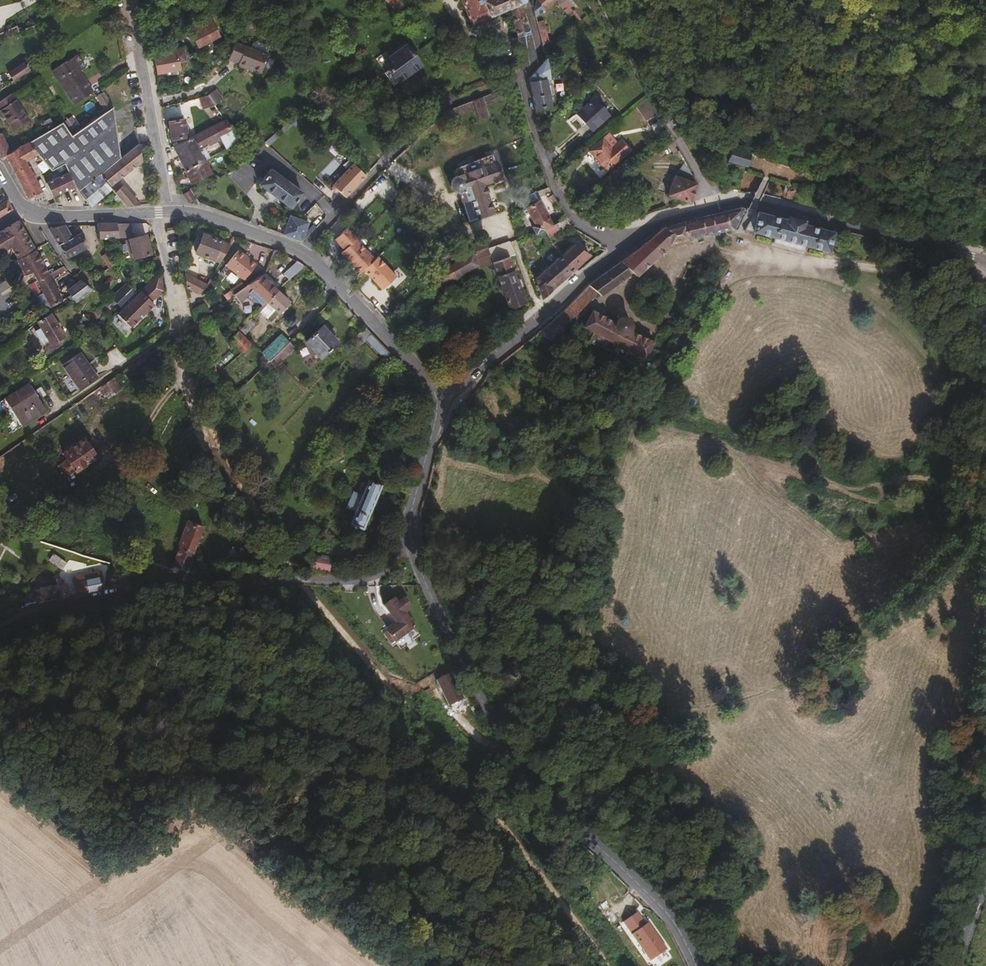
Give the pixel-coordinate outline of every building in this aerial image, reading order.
[(395,10),(406,0),(385,0),(395,10)] [(519,2),(524,0),(461,0),(469,22),(507,7),(514,33),(519,68),(533,57),(519,2)] [(531,6),(533,15),(549,0),(533,0),(531,6)] [(216,35),(209,21),(207,23),(204,18),(189,26),(192,31),(190,32),(197,45),(216,35)] [(546,39),(541,18),(534,20),(539,41),(546,39)] [(258,69),(265,52),(233,39),(226,56),(235,60),(235,63),(243,67),(244,64),(250,66),(258,69)] [(382,60),(405,44),(402,40),(380,56),(382,60)] [(396,79),(419,63),(405,44),(382,60),(396,79)] [(177,67),(175,59),(177,59),(179,65),(187,63),(185,57),(184,57),(181,47),(173,49),(173,47),(160,49),(161,52),(152,55),(155,71),(177,67)] [(83,64),(74,51),(68,55),(77,68),(83,64)] [(90,89),(77,68),(68,55),(50,66),(72,101),(90,89)] [(548,103),(544,79),(547,78),(544,57),(527,77),(532,106),(548,103)] [(13,77),(24,69),(19,62),(8,69),(13,77)] [(481,100),(503,91),(501,86),(480,95),(481,100)] [(110,106),(98,89),(91,93),(103,110),(110,106)] [(26,116),(9,90),(0,96),(0,111),(10,127),(26,116)] [(213,102),(206,94),(201,95),(206,102),(208,101),(210,104),(213,102)] [(481,100),(480,95),(470,98),(477,118),(486,114),(481,100)] [(589,128),(606,113),(591,95),(571,114),(580,124),(583,121),(589,128)] [(93,136),(96,133),(112,121),(110,106),(103,110),(68,133),(60,119),(51,125),(42,129),(26,139),(35,152),(49,168),(53,166),(57,163),(62,160),(67,157),(93,136)] [(51,125),(44,112),(36,117),(42,129),(51,125)] [(184,132),(181,116),(166,119),(170,136),(184,132)] [(204,145),(219,137),(224,146),(240,138),(223,116),(170,143),(177,157),(203,144),(204,145)] [(118,155),(112,121),(96,133),(93,136),(111,160),(118,155)] [(111,160),(93,136),(67,157),(62,160),(64,164),(66,169),(72,183),(73,185),(77,188),(97,171),(111,160)] [(603,168),(626,149),(618,139),(608,147),(600,138),(587,150),(603,168)] [(44,196),(24,159),(32,154),(35,152),(26,139),(7,150),(3,152),(26,196),(30,198),(36,199),(44,196)] [(201,157),(208,154),(204,145),(203,144),(177,157),(182,167),(201,157)] [(744,164),(749,153),(749,151),(731,146),(725,158),(744,164)] [(490,211),(482,182),(501,175),(500,174),(499,173),(494,161),(495,160),(495,159),(492,160),(489,152),(457,164),(453,166),(451,168),(451,170),(452,175),(448,179),(448,182),(448,184),(449,186),(452,188),(455,190),(457,192),(466,220),(471,218),(472,221),(476,219),(475,214),(488,209),(489,211),(490,211)] [(278,154),(272,161),(283,172),(288,166),(292,170),(293,168),(278,154)] [(105,181),(124,167),(118,155),(111,160),(97,171),(105,181)] [(208,171),(201,157),(182,167),(189,180),(197,176),(198,178),(202,176),(201,174),(208,171)] [(56,170),(64,164),(62,160),(57,163),(53,166),(56,170)] [(341,197),(363,175),(364,173),(351,161),(328,184),(329,185),(328,187),(329,188),(331,191),(333,191),(334,190),(341,197)] [(299,190),(287,181),(268,167),(257,182),(288,205),(299,190)] [(50,193),(72,183),(66,169),(44,180),(50,193)] [(687,201),(693,182),(676,176),(678,173),(673,171),(673,170),(670,169),(667,177),(670,178),(665,194),(687,201)] [(94,198),(109,186),(105,181),(97,171),(77,188),(78,189),(88,204),(94,198)] [(136,202),(120,182),(112,189),(122,203),(136,202)] [(543,210),(533,193),(533,190),(520,195),(523,201),(517,205),(518,210),(522,212),(525,211),(532,222),(545,214),(543,210)] [(10,207),(4,195),(0,197),(0,213),(10,207)] [(737,229),(748,209),(741,207),(729,210),(663,227),(659,231),(638,249),(589,284),(599,292),(602,294),(613,285),(632,272),(636,275),(671,246),(690,242),(690,239),(732,228),(737,229)] [(834,231),(805,223),(805,220),(790,216),(789,219),(755,211),(745,230),(753,230),(753,232),(829,251),(834,231)] [(299,238),(306,220),(288,213),(287,214),(281,232),(299,238)] [(541,228),(550,223),(545,214),(532,222),(529,224),(532,228),(533,232),(541,228)] [(15,219),(0,227),(0,248),(6,244),(8,245),(16,256),(31,247),(15,219)] [(116,234),(113,220),(95,221),(98,235),(116,234)] [(128,232),(128,220),(113,220),(116,234),(128,232)] [(555,228),(553,224),(552,222),(550,223),(541,228),(545,234),(555,228)] [(70,234),(62,223),(47,227),(57,241),(70,234)] [(357,271),(372,256),(344,227),(331,239),(341,248),(338,251),(357,271)] [(65,255),(85,243),(78,230),(70,234),(57,241),(65,255)] [(147,251),(143,232),(127,236),(129,247),(127,248),(127,256),(147,251)] [(217,260),(227,242),(201,232),(194,250),(217,260)] [(471,250),(484,245),(481,237),(467,243),(467,244),(460,246),(464,254),(470,250),(471,250)] [(511,253),(506,240),(484,246),(489,259),(505,254),(506,255),(511,253)] [(569,268),(587,253),(571,243),(558,254),(557,255),(569,268)] [(484,246),(484,245),(471,250),(470,250),(475,262),(476,265),(489,261),(489,259),(484,246)] [(46,272),(31,247),(16,256),(15,257),(24,272),(30,269),(35,278),(46,272)] [(115,260),(107,248),(100,252),(108,265),(115,260)] [(224,264),(243,280),(257,263),(237,248),(224,264)] [(447,278),(475,262),(470,250),(464,254),(435,270),(432,273),(426,278),(435,288),(447,278)] [(556,279),(569,268),(557,255),(558,254),(554,250),(551,253),(555,257),(545,266),(544,267),(556,279)] [(522,300),(517,285),(520,284),(517,278),(515,278),(506,255),(505,254),(489,259),(489,261),(506,306),(522,300)] [(286,275),(297,266),(301,262),(295,259),(281,270),(286,275)] [(539,294),(556,279),(544,267),(545,266),(541,261),(538,264),(542,269),(533,277),(539,294)] [(60,297),(48,275),(64,265),(62,264),(61,262),(46,272),(35,278),(49,304),(60,297)] [(204,282),(212,269),(203,264),(196,278),(204,282)] [(150,295),(161,283),(158,265),(134,291),(121,305),(116,309),(130,322),(153,298),(150,295)] [(194,290),(204,282),(196,278),(182,271),(184,285),(194,290)] [(274,287),(258,272),(231,291),(237,299),(250,286),(263,298),(274,287)] [(74,298),(90,287),(79,278),(66,287),(74,298)] [(121,305),(134,291),(126,279),(110,294),(121,305)] [(564,327),(599,292),(589,284),(553,321),(564,327)] [(280,309),(287,301),(285,299),(286,298),(274,287),(263,298),(257,305),(264,311),(268,307),(273,312),(277,307),(280,309)] [(269,316),(273,312),(268,307),(264,311),(269,316)] [(654,340),(631,328),(632,325),(632,320),(631,318),(627,315),(625,315),(623,315),(621,316),(620,316),(618,319),(617,320),(593,308),(585,325),(595,329),(589,340),(632,362),(636,352),(646,356),(654,340)] [(62,334),(49,311),(36,319),(39,325),(44,334),(38,338),(45,350),(59,342),(56,337),(62,334)] [(239,333),(252,318),(248,315),(235,329),(239,333)] [(672,337),(680,321),(677,320),(669,335),(672,337)] [(558,342),(566,328),(564,327),(553,321),(538,333),(558,342)] [(318,355),(334,340),(319,324),(303,339),(318,355)] [(363,335),(368,330),(363,324),(352,334),(358,340),(363,335)] [(44,334),(39,325),(33,329),(38,338),(44,334)] [(239,333),(235,329),(228,337),(240,349),(248,341),(239,333)] [(280,344),(285,339),(287,337),(279,330),(261,349),(262,349),(268,356),(273,351),(280,344)] [(389,353),(368,330),(363,335),(384,358),(389,353)] [(552,352),(558,342),(538,333),(528,340),(552,352)] [(291,344),(285,339),(280,344),(285,350),(291,344)] [(278,356),(285,350),(280,344),(273,351),(278,356)] [(96,373),(78,349),(61,360),(78,385),(96,373)] [(268,356),(262,349),(259,353),(265,359),(268,356)] [(278,356),(273,351),(268,356),(265,359),(264,359),(266,361),(269,359),(272,362),(278,356)] [(542,370),(517,359),(514,366),(538,378),(542,370)] [(213,371),(211,361),(203,362),(206,373),(213,371)] [(118,385),(111,374),(104,379),(112,389),(118,385)] [(21,422),(44,406),(26,379),(3,395),(21,422)] [(112,389),(104,379),(98,383),(106,394),(112,389)] [(220,402),(217,392),(211,394),(214,407),(220,402)] [(94,454),(81,435),(60,450),(64,456),(55,462),(62,473),(71,467),(72,468),(94,454)] [(360,527),(375,491),(378,483),(365,477),(364,478),(365,479),(359,492),(350,489),(343,504),(352,508),(346,520),(360,527)] [(234,519),(225,506),(218,513),(226,525),(234,519)] [(188,555),(199,524),(183,518),(178,532),(180,533),(178,537),(169,562),(196,571),(200,561),(188,555)] [(326,569),(328,558),(310,554),(301,546),(297,550),(308,562),(306,566),(326,569)] [(61,563),(64,558),(52,550),(48,555),(61,563)] [(102,586),(102,584),(97,569),(71,575),(75,592),(102,586)] [(67,593),(65,580),(61,580),(59,576),(54,577),(55,582),(58,595),(67,593)] [(58,595),(55,582),(40,585),(38,583),(33,583),(33,587),(23,589),(27,601),(58,595)] [(408,608),(402,599),(395,604),(393,600),(383,606),(395,624),(402,619),(404,618),(401,613),(408,608)] [(411,632),(402,619),(395,624),(384,631),(392,644),(411,632)] [(450,707),(464,699),(450,673),(436,681),(450,707)] [(632,907),(634,904),(626,895),(614,905),(622,915),(621,916),(636,935),(648,925),(632,907)]
